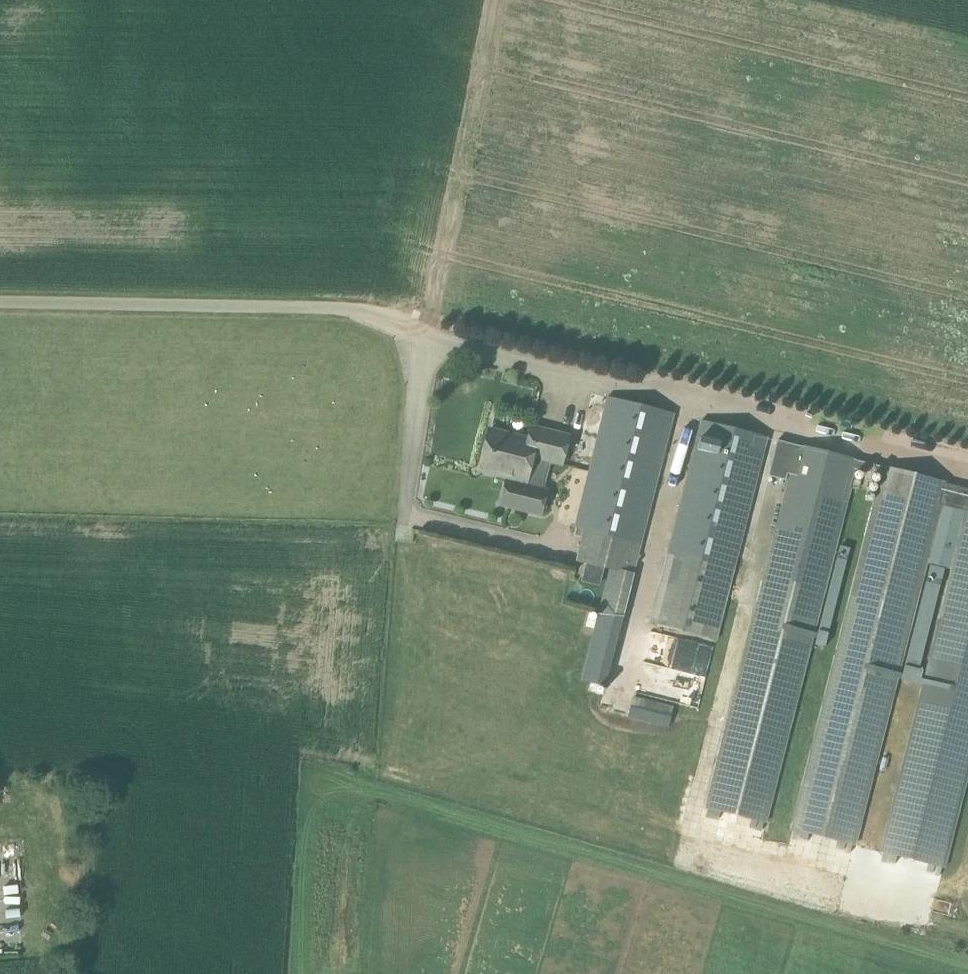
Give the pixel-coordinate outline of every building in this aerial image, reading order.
[(607,398),(574,527),(584,529),(576,561),(609,569),(599,611),(622,617),(674,415),(607,398)] [(649,625),(715,642),(767,438),(701,422),(649,625)] [(528,443),(508,438),(509,435),(489,430),(479,470),(508,477),(501,504),(540,514),(546,491),(543,490),(550,462),(561,464),(568,437),(532,427),(528,443)] [(855,846),(940,504),(945,483),(946,482),(778,440),(769,475),(790,480),(707,809),(766,824),(854,470),(881,476),(793,830),(855,846)] [(940,504),(944,505),(929,563),(950,569),(965,510),(967,511),(882,853),(944,869),(967,775),(967,489),(945,483),(940,504)] [(628,718),(668,727),(673,707),(633,698),(628,718)]
